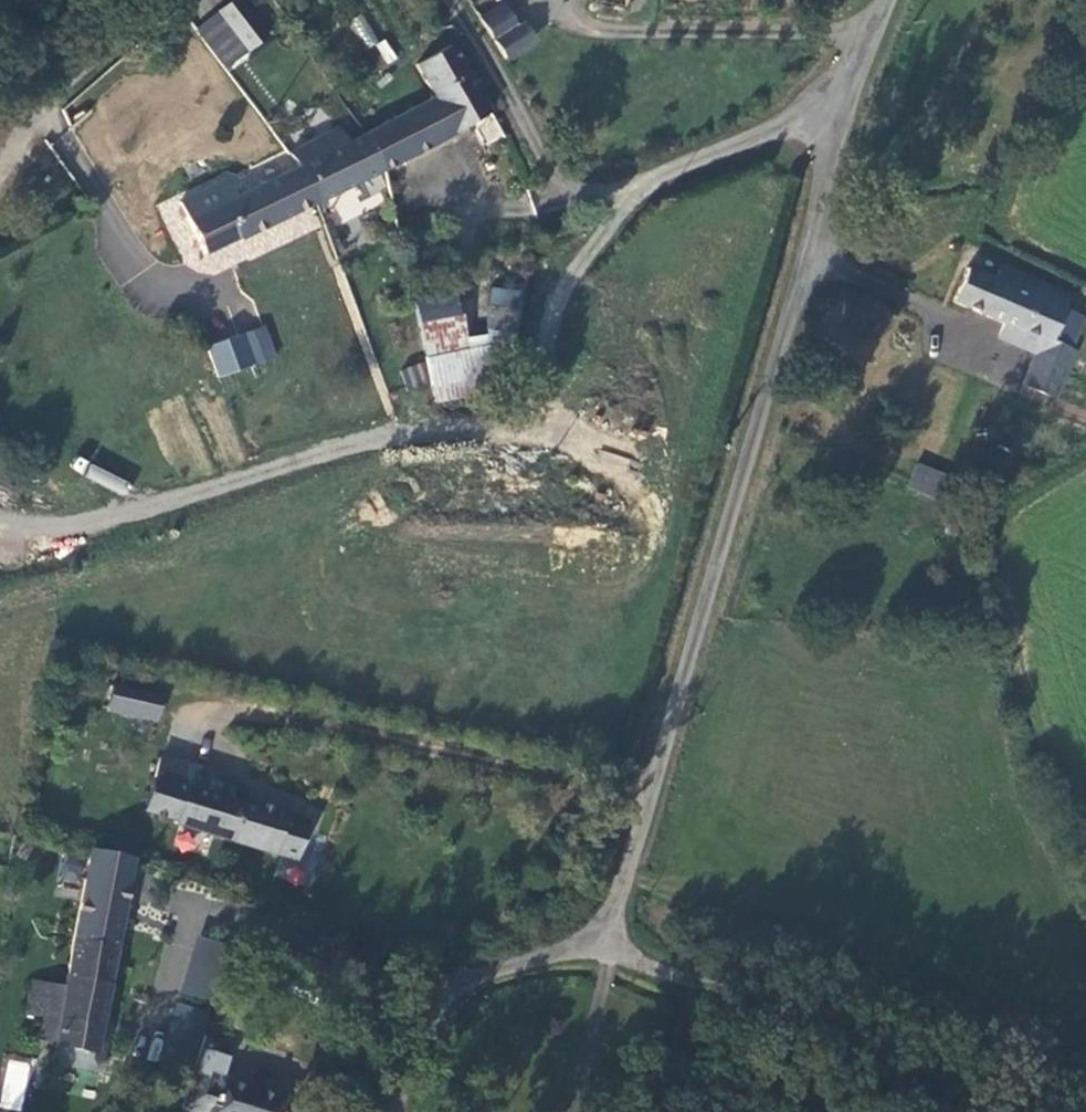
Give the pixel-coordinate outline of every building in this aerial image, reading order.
[(194,29),(228,71),(264,42),(230,0),(194,29)] [(472,9),(486,0),(487,0),(466,0),(472,9)] [(486,0),(472,9),(494,49),(519,32),(511,17),(499,23),(486,0)] [(418,14),(413,17),(412,22),(415,27),(419,31),(425,30),(429,25),(428,20),(424,16),(418,14)] [(443,35),(407,56),(426,89),(337,133),(288,157),(225,188),(215,193),(229,227),(229,228),(447,122),(480,102),(443,35)] [(288,157),(337,133),(329,117),(280,141),(288,157)] [(168,193),(178,214),(215,193),(225,188),(216,170),(168,193)] [(229,227),(215,193),(178,214),(193,244),(229,227)] [(362,208),(311,231),(327,268),(379,244),(362,208)] [(994,257),(988,271),(1054,299),(1060,286),(994,257)] [(1066,340),(1077,310),(1054,299),(988,271),(959,260),(945,291),(1000,312),(1039,329),(1033,344),(1031,349),(1064,363),(1071,343),(1066,340)] [(415,296),(432,402),(506,390),(497,339),(522,334),(515,291),(488,296),(494,332),(468,336),(460,289),(415,296)] [(994,327),(1033,344),(1039,329),(1000,312),(994,327)] [(234,323),(200,337),(213,368),(247,353),(234,323)] [(1054,391),(1064,363),(1031,349),(1020,375),(1054,391)] [(410,390),(428,383),(420,362),(402,370),(410,390)] [(906,487),(936,497),(945,471),(915,461),(906,487)] [(935,495),(948,500),(957,476),(944,472),(935,495)] [(107,678),(102,700),(136,707),(141,685),(107,678)] [(124,800),(155,810),(154,813),(253,844),(254,842),(277,849),(288,813),(265,806),(266,804),(226,791),(225,794),(209,789),(215,770),(141,746),(124,800)] [(79,1017),(110,850),(69,843),(43,980),(29,978),(20,1037),(34,1038),(31,1056),(80,1065),(89,1019),(79,1017)] [(231,1032),(253,965),(232,958),(211,1024),(231,1032)] [(138,1059),(170,1068),(177,1043),(181,1029),(149,1019),(138,1059)] [(192,1047),(177,1043),(170,1068),(159,1102),(162,1102),(192,1047)] [(162,1102),(187,1109),(198,1074),(204,1050),(192,1047),(162,1102)] [(30,1062),(6,1058),(0,1100),(0,1108),(23,1111),(30,1062)] [(198,1074),(187,1109),(200,1111),(260,1111),(265,1091),(198,1074)]
